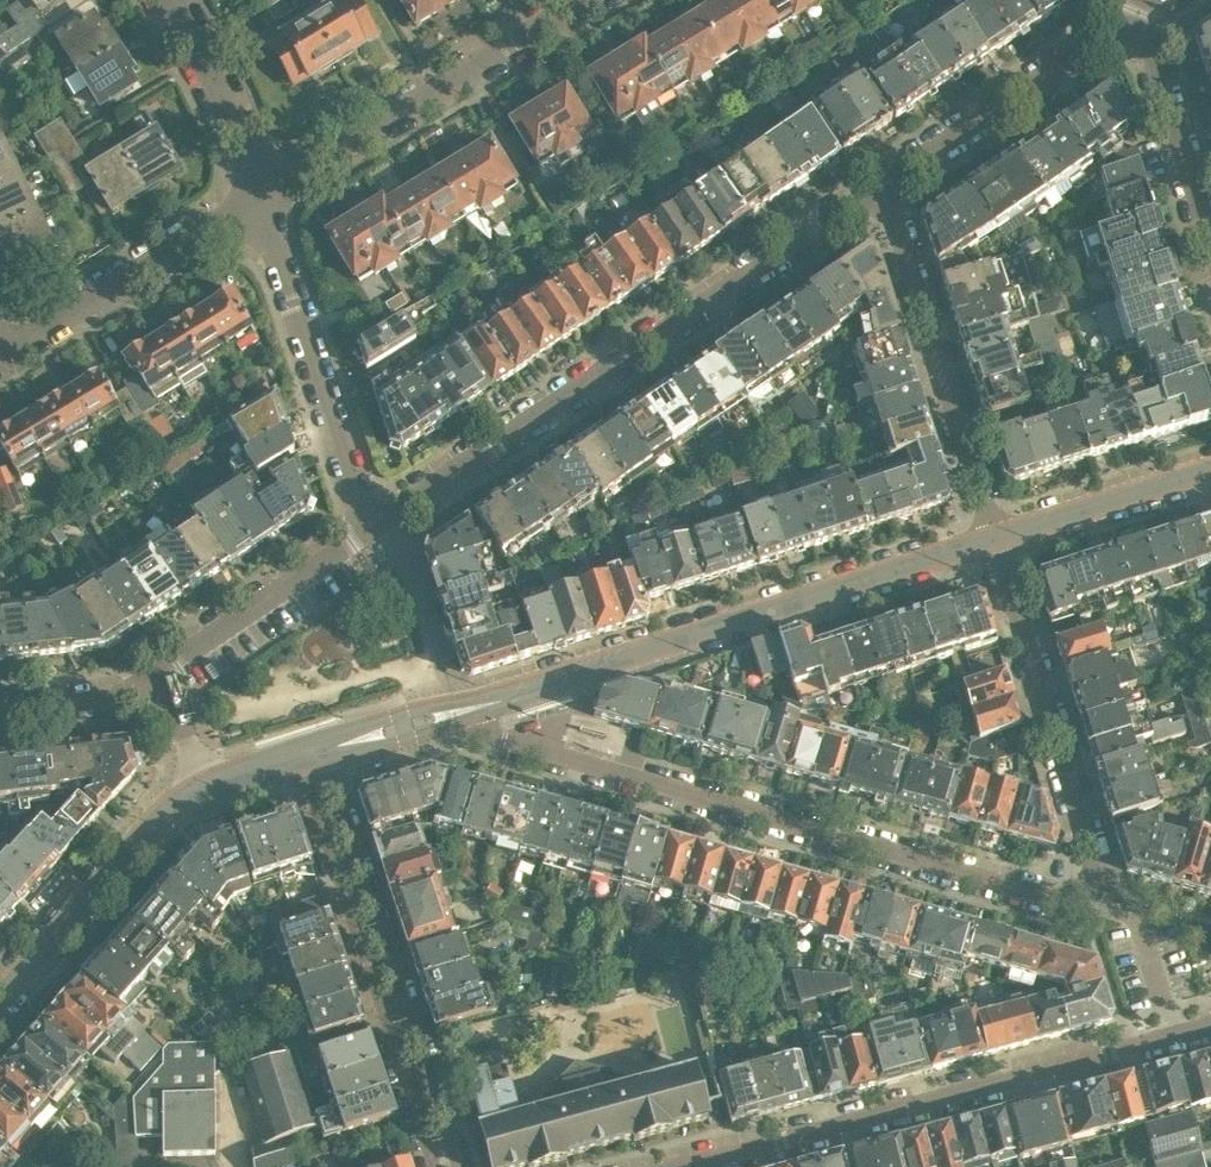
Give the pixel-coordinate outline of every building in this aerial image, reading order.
[(16,10),(26,23),(30,20),(31,21),(42,12),(49,7),(50,8),(60,0),(29,0),(16,10)] [(298,9),(303,9),(304,8),(306,4),(304,0),(292,0),(298,9)] [(310,20),(334,59),(361,42),(361,41),(374,34),(354,0),(346,0),(338,4),(336,0),(333,0),(331,2),(333,6),(310,20)] [(414,25),(442,8),(437,0),(399,0),(414,25)] [(456,0),(437,0),(442,8),(456,0)] [(698,14),(723,54),(738,45),(742,52),(753,45),(726,0),(722,0),(698,14)] [(775,22),(762,0),(726,0),(753,45),(764,38),(760,31),(775,22)] [(775,22),(791,13),(794,17),(805,11),(798,0),(762,0),(775,22)] [(805,11),(822,0),(798,0),(805,11)] [(983,0),(981,0),(967,9),(961,0),(947,0),(958,16),(986,58),(1010,41),(983,0)] [(1010,41),(1035,25),(1018,0),(983,0),(1010,41)] [(1059,9),(1054,0),(1018,0),(1035,25),(1059,9)] [(1059,9),(1072,0),(1054,0),(1059,9)] [(723,54),(698,14),(672,30),(700,77),(712,71),(707,63),(723,54)] [(964,72),(986,58),(958,16),(936,30),(964,72)] [(59,38),(80,72),(121,47),(111,30),(108,31),(105,28),(101,30),(93,17),(85,22),(84,20),(66,31),(67,33),(59,38)] [(283,37),(270,45),(294,83),(307,75),(307,76),(334,59),(310,20),(287,34),(284,30),(280,32),(283,37)] [(1199,30),(1195,37),(1207,76),(1210,75),(1210,23),(1199,30)] [(22,45),(29,40),(19,26),(0,39),(0,50),(6,55),(22,45)] [(882,26),(873,32),(879,41),(888,35),(882,26)] [(672,30),(646,46),(670,86),(685,77),(689,84),(700,77),(672,30)] [(942,87),(964,72),(936,30),(914,45),(917,51),(942,87)] [(643,41),(616,57),(646,107),(657,100),(654,95),(670,86),(646,46),(643,41)] [(0,62),(0,68),(8,76),(31,60),(30,58),(22,45),(6,55),(7,56),(0,62)] [(757,51),(764,63),(770,60),(770,54),(765,46),(757,51)] [(121,47),(80,72),(101,106),(109,101),(109,102),(127,91),(126,90),(135,85),(127,73),(131,70),(128,66),(131,64),(121,47)] [(918,103),(942,87),(917,51),(906,59),(899,47),(887,55),(918,103)] [(764,63),(757,51),(749,56),(753,63),(759,67),(764,63)] [(895,119),(918,103),(887,55),(875,63),(883,74),(871,82),(895,119)] [(658,126),(650,113),(646,107),(616,57),(589,74),(619,123),(635,113),(647,133),(658,126)] [(891,121),(862,77),(856,69),(832,86),(866,138),(891,121)] [(842,154),(866,138),(832,86),(808,102),(813,109),(812,110),(842,154)] [(539,105),(578,170),(583,166),(583,160),(575,147),(579,145),(578,143),(592,135),(588,129),(589,128),(565,88),(539,105)] [(1107,91),(1080,109),(1104,144),(1112,156),(1117,165),(1134,159),(1131,149),(1125,152),(1124,150),(1122,150),(1114,137),(1125,129),(1114,93),(1107,91)] [(739,109),(744,116),(757,108),(753,101),(739,109)] [(573,173),(578,170),(539,105),(512,121),(536,160),(537,160),(541,166),(555,157),(556,158),(560,156),(568,170),(573,173)] [(650,113),(658,126),(663,123),(663,116),(658,108),(650,113)] [(1112,156),(1104,144),(1080,109),(1060,122),(1084,159),(1084,158),(1096,150),(1104,162),(1112,156)] [(810,113),(789,127),(818,170),(838,156),(810,113)] [(122,152),(147,193),(159,185),(161,180),(179,169),(173,160),(175,160),(163,140),(161,141),(145,114),(133,121),(144,139),(122,152)] [(1060,122),(1036,138),(1065,180),(1069,187),(1077,190),(1094,179),(1093,171),(1084,158),(1084,159),(1060,122)] [(48,129),(59,147),(70,141),(59,123),(48,129)] [(792,187),(818,170),(789,127),(763,144),(792,187)] [(49,154),(59,147),(48,129),(37,136),(49,154)] [(714,148),(702,131),(692,138),(704,155),(714,148)] [(1052,188),(1065,180),(1036,138),(1013,153),(1044,199),(1055,193),(1052,188)] [(0,139),(0,184),(18,175),(0,139)] [(490,141),(463,158),(490,203),(502,196),(498,190),(514,181),(490,141)] [(767,204),(792,187),(763,144),(738,161),(767,204)] [(63,152),(74,169),(74,170),(84,163),(73,146),(63,152)] [(74,169),(63,152),(52,159),(62,176),(74,169)] [(147,193),(122,152),(89,172),(95,182),(94,182),(105,201),(106,201),(112,211),(132,198),(136,199),(147,193)] [(1051,209),(1044,199),(1013,153),(989,170),(1018,211),(1020,216),(1033,207),(1040,216),(1051,209)] [(480,209),(490,203),(463,158),(436,174),(460,213),(477,203),(480,209)] [(744,219),(767,204),(738,161),(716,176),(744,219)] [(1100,175),(1107,198),(1143,188),(1136,163),(1100,175)] [(74,170),(74,169),(62,176),(73,193),(84,186),(74,170)] [(1005,220),(1018,211),(989,170),(966,185),(994,227),(995,227),(997,231),(1008,224),(1005,220)] [(410,190),(437,236),(449,228),(445,222),(460,213),(436,174),(410,190)] [(35,211),(18,175),(0,184),(0,228),(35,211)] [(722,234),(744,219),(716,176),(694,191),(722,234)] [(556,185),(541,194),(555,215),(569,206),(556,185)] [(970,242),(994,227),(966,185),(942,201),(970,242)] [(671,189),(662,195),(698,250),(722,234),(694,191),(690,186),(686,189),(686,190),(676,196),(671,189)] [(1143,188),(1107,198),(1104,199),(1113,227),(1114,229),(1152,217),(1143,188)] [(410,190),(384,205),(407,245),(411,251),(437,236),(410,190)] [(676,265),(698,250),(662,195),(654,200),(659,208),(644,217),(676,265)] [(392,254),(407,245),(384,205),(383,206),(380,201),(354,217),(385,268),(397,261),(392,254)] [(968,244),(970,242),(942,201),(928,211),(927,210),(923,221),(924,221),(942,279),(986,266),(981,258),(976,260),(974,255),(964,253),(971,249),(968,244)] [(507,213),(501,204),(493,209),(501,222),(508,218),(507,213)] [(493,209),(487,212),(493,222),(497,225),(501,222),(493,209)] [(35,211),(0,228),(0,239),(13,265),(22,261),(23,262),(44,252),(43,250),(53,246),(35,211)] [(374,275),(385,268),(354,217),(327,233),(353,277),(370,268),(374,275)] [(653,280),(676,265),(644,217),(640,220),(640,221),(630,227),(625,220),(617,225),(653,280)] [(1113,288),(1168,271),(1152,217),(1114,229),(1113,227),(1096,232),(1096,233),(1080,237),(1088,261),(1095,259),(1098,270),(1107,267),(1113,288)] [(1095,220),(1099,231),(1109,228),(1106,217),(1095,220)] [(630,295),(653,280),(617,225),(607,232),(612,239),(599,248),(630,295)] [(440,241),(449,255),(455,251),(454,245),(449,236),(440,241)] [(444,257),(449,255),(440,241),(433,245),(439,253),(444,257)] [(630,295),(599,248),(594,241),(584,247),(588,254),(575,263),(607,311),(630,295)] [(867,321),(874,342),(900,335),(891,305),(875,253),(868,251),(849,264),(867,305),(861,309),(863,313),(865,318),(867,320),(867,321)] [(546,272),(551,279),(583,327),(607,311),(575,263),(569,255),(554,266),(554,267),(546,272)] [(942,279),(947,295),(951,307),(1002,292),(1003,295),(1018,291),(1031,287),(1021,255),(986,266),(942,279)] [(867,305),(849,264),(809,290),(835,330),(836,329),(852,319),(852,320),(863,313),(861,309),(867,305)] [(387,273),(396,287),(403,283),(402,276),(397,267),(387,273)] [(1111,288),(1115,306),(1174,288),(1168,271),(1113,288),(1111,288)] [(561,341),(583,327),(551,279),(530,293),(529,293),(561,341)] [(511,306),(505,310),(537,357),(561,341),(529,293),(530,293),(525,286),(515,293),(520,301),(511,307),(511,306)] [(1186,325),(1174,288),(1115,306),(1113,306),(1125,342),(1125,344),(1186,325)] [(839,333),(836,329),(835,330),(809,290),(786,306),(815,349),(839,333)] [(258,340),(251,329),(237,307),(241,305),(233,291),(203,309),(228,350),(236,346),(240,352),(258,340)] [(1025,314),(1018,291),(1003,295),(1002,292),(951,307),(959,333),(1025,314)] [(401,294),(385,305),(391,315),(408,305),(401,294)] [(1034,318),(1035,319),(1039,318),(1049,315),(1065,311),(1061,296),(1035,304),(1039,317),(1034,318)] [(430,298),(402,314),(358,341),(359,345),(355,348),(358,358),(363,358),(367,369),(416,339),(412,331),(426,322),(421,315),(435,307),(430,298)] [(514,373),(537,357),(505,310),(500,302),(477,318),(514,373)] [(793,364),(815,349),(786,306),(764,320),(793,364)] [(228,350),(203,309),(178,324),(203,366),(204,365),(228,350)] [(959,333),(967,361),(1012,347),(1007,332),(1028,326),(1027,322),(1025,314),(959,333)] [(1037,356),(1041,368),(1063,362),(1055,336),(1055,334),(1049,315),(1039,318),(1035,319),(1027,322),(1028,326),(1037,356)] [(490,389),(514,373),(477,318),(468,324),(472,330),(458,339),(460,341),(459,342),(490,389)] [(769,380),(793,364),(764,320),(740,337),(769,380)] [(862,346),(874,342),(867,321),(867,320),(861,322),(862,331),(861,332),(862,346)] [(152,340),(178,381),(182,387),(207,372),(204,365),(203,366),(178,324),(152,340)] [(1125,344),(1125,342),(1112,346),(1114,352),(1121,350),(1123,357),(1139,353),(1142,366),(1143,368),(1194,352),(1186,325),(1125,344)] [(858,376),(858,377),(909,362),(900,335),(874,342),(862,346),(849,350),(848,349),(843,361),(845,368),(849,367),(852,378),(858,376)] [(744,397),(769,380),(740,337),(714,354),(743,397),(744,397)] [(178,381),(152,340),(123,357),(132,371),(136,369),(139,373),(122,383),(126,389),(142,415),(158,405),(152,396),(178,381)] [(469,403),(490,389),(459,342),(437,356),(469,403)] [(1020,375),(1041,368),(1037,356),(1018,363),(1012,347),(967,361),(976,389),(1021,375),(1020,375)] [(1202,376),(1194,352),(1143,368),(1142,366),(1134,369),(1148,390),(1160,387),(1160,388),(1165,386),(1165,387),(1202,376)] [(719,413),(743,397),(714,354),(691,369),(719,413)] [(446,418),(469,403),(437,356),(414,371),(446,418)] [(917,389),(909,362),(858,377),(861,386),(851,390),(857,408),(873,402),(877,400),(877,401),(917,389)] [(374,384),(371,385),(392,445),(401,448),(422,434),(391,387),(384,377),(378,367),(368,374),(374,384)] [(696,428),(719,413),(691,369),(667,385),(696,428)] [(422,434),(446,418),(414,371),(391,387),(422,434)] [(93,426),(119,411),(126,424),(142,415),(126,389),(111,398),(106,389),(108,383),(104,376),(98,375),(97,373),(70,389),(93,426)] [(240,391),(250,385),(244,374),(233,381),(240,391)] [(976,389),(985,416),(1029,403),(1021,375),(976,389)] [(1202,376),(1165,387),(1167,393),(1159,395),(1162,407),(1178,403),(1185,428),(1210,420),(1210,404),(1202,376)] [(261,379),(251,385),(260,399),(269,394),(261,379)] [(1115,450),(1144,441),(1132,403),(1131,403),(1129,395),(1113,399),(1111,393),(1106,379),(1094,383),(1115,450)] [(831,383),(820,381),(816,398),(828,401),(831,383)] [(1089,458),(1115,450),(1094,383),(1082,387),(1089,407),(1074,412),(1089,458)] [(671,445),(696,428),(667,385),(643,402),(671,445)] [(67,441),(93,426),(70,389),(45,404),(67,441)] [(865,435),(886,428),(926,415),(917,389),(877,401),(877,400),(873,402),(857,408),(865,435)] [(230,429),(245,453),(285,428),(274,393),(208,433),(212,440),(230,429)] [(818,416),(802,394),(787,405),(803,427),(818,416)] [(1144,441),(1185,428),(1178,403),(1162,407),(1159,395),(1132,403),(1144,441)] [(675,450),(671,445),(643,402),(619,418),(651,466),(675,450)] [(42,456),(67,441),(45,404),(20,419),(42,456)] [(1060,467),(1089,458),(1074,412),(1060,416),(1059,413),(1044,417),(1046,421),(1060,467)] [(767,423),(779,444),(797,433),(784,413),(767,423)] [(934,444),(926,415),(886,428),(894,455),(901,453),(902,454),(934,444)] [(619,418),(596,433),(628,480),(632,486),(655,471),(651,466),(619,418)] [(42,456),(20,419),(0,431),(0,449),(3,450),(16,472),(42,456)] [(1034,475),(1060,467),(1046,421),(1034,425),(1033,421),(1019,425),(1034,475)] [(1019,425),(1018,422),(1012,423),(1013,427),(990,434),(1004,478),(1013,482),(1034,475),(1019,425)] [(845,425),(835,428),(839,441),(849,439),(845,425)] [(293,453),(285,428),(245,453),(229,463),(241,482),(240,483),(242,485),(252,478),(255,483),(268,475),(291,461),(288,456),(293,453)] [(823,443),(818,429),(806,434),(811,447),(823,443)] [(765,430),(741,445),(750,458),(774,444),(765,430)] [(632,486),(628,480),(596,433),(573,449),(604,496),(608,501),(629,487),(630,487),(632,486)] [(947,504),(951,497),(934,444),(902,454),(906,467),(920,512),(946,504),(947,504)] [(608,501),(604,496),(573,449),(547,466),(578,510),(589,502),(597,513),(607,506),(605,503),(608,501)] [(268,475),(275,485),(297,519),(308,512),(310,506),(295,459),(291,461),(268,475)] [(733,486),(760,479),(755,461),(728,470),(733,486)] [(566,517),(578,510),(547,466),(523,482),(553,528),(554,528),(553,527),(557,524),(559,528),(569,522),(566,518),(566,517)] [(7,467),(0,470),(0,495),(8,514),(23,508),(7,467)] [(894,521),(920,512),(906,467),(901,468),(880,475),(894,521)] [(709,479),(701,483),(704,495),(714,490),(730,482),(725,469),(708,477),(709,479)] [(812,488),(796,493),(814,546),(840,538),(823,484),(820,475),(809,479),(812,488)] [(840,538),(867,529),(855,489),(854,489),(850,475),(823,484),(840,538)] [(867,529),(894,521),(880,475),(858,482),(860,488),(855,489),(867,529)] [(275,534),(297,519),(275,485),(262,493),(255,483),(252,478),(242,485),(275,534)] [(543,535),(553,528),(523,482),(499,498),(529,543),(543,535)] [(275,534),(242,485),(240,483),(217,498),(251,549),(275,534)] [(703,496),(704,495),(701,483),(674,495),(677,506),(704,497),(703,496)] [(786,555),(814,546),(796,493),(778,498),(769,501),(786,555)] [(647,509),(651,521),(678,508),(673,496),(647,509)] [(234,560),(251,549),(217,498),(193,513),(199,522),(198,522),(227,565),(234,560)] [(518,550),(529,543),(499,498),(475,514),(497,547),(502,555),(505,558),(518,550)] [(786,555),(769,501),(756,504),(741,509),(758,564),(786,555)] [(103,513),(98,505),(86,512),(91,520),(103,513)] [(709,510),(715,527),(729,573),(754,565),(738,515),(725,519),(721,506),(709,510)] [(636,528),(651,521),(647,509),(631,518),(636,528)] [(74,521),(79,529),(90,522),(85,514),(74,521)] [(497,547),(475,514),(459,525),(458,524),(444,534),(444,535),(428,545),(428,544),(425,554),(426,554),(430,569),(486,550),(497,547)] [(1198,523),(1206,548),(1210,546),(1210,519),(1198,523)] [(204,581),(227,565),(198,522),(175,538),(204,581)] [(1210,562),(1206,548),(1198,523),(1169,532),(1183,576),(1187,587),(1199,583),(1193,567),(1210,562)] [(181,596),(204,581),(175,538),(167,525),(143,541),(145,544),(181,596)] [(673,591),(701,582),(687,536),(683,526),(656,535),(673,591)] [(701,582),(729,573),(715,527),(687,536),(701,582)] [(51,535),(58,545),(66,540),(58,530),(51,535)] [(1172,592),(1167,576),(1178,572),(1179,577),(1183,576),(1169,532),(1143,541),(1156,584),(1160,595),(1172,592)] [(628,541),(632,553),(629,554),(632,563),(634,562),(646,599),(673,591),(656,535),(655,536),(654,534),(639,539),(638,538),(628,541)] [(1127,588),(1129,588),(1130,592),(1129,593),(1133,604),(1144,600),(1139,584),(1151,581),(1152,585),(1156,584),(1143,541),(1115,549),(1127,588)] [(139,557),(123,568),(155,614),(181,597),(181,596),(145,544),(135,551),(139,557)] [(1111,593),(1127,588),(1115,549),(1088,558),(1102,602),(1106,613),(1117,610),(1111,593)] [(491,566),(486,550),(430,569),(439,596),(487,581),(486,579),(483,568),(491,566)] [(1098,603),(1102,602),(1088,558),(1063,566),(1077,617),(1079,622),(1081,621),(1090,618),(1085,602),(1096,598),(1098,603)] [(645,599),(646,599),(634,562),(632,563),(620,567),(619,564),(605,569),(623,627),(645,620),(650,611),(649,611),(645,599)] [(1073,618),(1077,617),(1063,566),(1041,573),(1036,582),(1037,582),(1048,621),(1072,613),(1073,618)] [(537,567),(512,577),(515,587),(540,577),(537,567)] [(130,631),(155,614),(123,568),(99,584),(130,631)] [(593,636),(623,627),(605,569),(600,571),(602,575),(577,583),(593,636)] [(448,624),(514,603),(520,601),(520,600),(515,587),(512,577),(510,572),(486,579),(487,581),(439,596),(448,624)] [(563,646),(593,636),(577,583),(553,591),(552,586),(544,589),(546,592),(563,646)] [(103,648),(130,631),(99,584),(98,584),(97,584),(76,598),(75,599),(103,648)] [(520,600),(520,601),(537,654),(563,646),(546,592),(520,600)] [(46,601),(45,601),(70,653),(103,649),(103,648),(75,599),(76,598),(73,594),(58,601),(56,596),(46,601)] [(975,594),(947,603),(962,648),(964,653),(996,643),(983,599),(984,598),(975,594)] [(342,602),(344,608),(346,616),(368,609),(364,595),(342,602)] [(30,657),(70,653),(45,601),(34,603),(34,598),(23,599),(23,604),(24,604),(30,657)] [(4,660),(30,657),(24,604),(23,604),(9,605),(8,601),(0,601),(0,623),(4,660)] [(471,676),(471,675),(537,654),(520,601),(514,603),(522,629),(456,650),(463,671),(462,671),(471,676)] [(522,629),(514,603),(448,624),(445,625),(442,630),(444,636),(449,639),(452,638),(456,650),(522,629)] [(950,652),(962,648),(947,603),(919,612),(935,662),(936,662),(952,657),(950,652)] [(894,620),(909,670),(912,678),(938,670),(936,662),(935,662),(919,612),(894,620)] [(1198,617),(1202,631),(1210,629),(1210,612),(1198,617)] [(900,673),(909,670),(894,620),(893,619),(881,623),(882,624),(866,629),(880,675),(885,673),(889,687),(903,683),(900,673)] [(1142,629),(1143,635),(1146,644),(1158,641),(1154,625),(1142,629)] [(1055,641),(1064,670),(1111,656),(1110,656),(1101,627),(1055,641)] [(865,679),(880,675),(866,629),(849,634),(838,637),(839,638),(837,638),(854,688),(857,687),(858,693),(866,691),(864,685),(867,684),(865,679)] [(821,679),(820,674),(812,646),(808,634),(799,630),(778,637),(790,671),(789,671),(794,687),(821,679)] [(1134,648),(1146,644),(1143,635),(1131,639),(1134,648)] [(750,645),(761,679),(761,680),(789,671),(790,671),(778,637),(750,645)] [(853,688),(854,688),(837,638),(812,646),(820,674),(821,679),(827,697),(840,693),(838,688),(852,684),(853,688)] [(1131,639),(1113,644),(1113,649),(1115,654),(1129,649),(1134,648),(1131,639)] [(730,667),(740,670),(739,649),(735,650),(730,667)] [(1115,655),(1110,656),(1111,656),(1064,670),(1071,695),(1132,676),(1138,674),(1129,649),(1115,654),(1115,655)] [(962,684),(962,685),(952,688),(954,693),(964,690),(970,713),(1013,699),(1004,671),(962,684)] [(1136,687),(1132,676),(1071,695),(1080,721),(1131,706),(1131,705),(1129,700),(1120,703),(1117,693),(1136,687)] [(593,717),(645,732),(657,694),(626,685),(600,693),(593,717)] [(1201,707),(1197,695),(1194,685),(1179,690),(1185,711),(1201,707)] [(659,686),(657,694),(645,732),(676,740),(690,689),(684,688),(682,692),(659,686)] [(701,692),(690,689),(676,740),(702,748),(715,701),(714,701),(700,697),(701,692)] [(702,748),(732,757),(745,710),(747,700),(722,693),(720,698),(715,697),(714,701),(715,701),(702,748)] [(1021,725),(1013,699),(970,713),(978,740),(1021,725)] [(747,700),(745,710),(732,757),(757,764),(770,718),(769,717),(770,712),(766,711),(767,706),(747,700)] [(1080,721),(1086,741),(1147,723),(1145,717),(1144,717),(1143,713),(1147,711),(1143,701),(1131,705),(1131,706),(1080,721)] [(757,764),(785,772),(800,719),(799,719),(800,716),(798,715),(801,708),(785,704),(782,711),(772,708),(770,712),(769,717),(770,718),(757,764)] [(1205,722),(1201,707),(1185,711),(1191,731),(1207,727),(1205,722)] [(862,721),(865,709),(858,709),(855,719),(862,721)] [(872,709),(865,709),(862,721),(868,723),(872,709)] [(1148,727),(1147,723),(1086,741),(1094,766),(1136,753),(1133,744),(1150,738),(1152,744),(1186,734),(1182,722),(1180,717),(1148,727)] [(821,725),(800,719),(785,772),(812,779),(826,729),(820,728),(821,725)] [(940,736),(941,727),(934,720),(931,729),(940,736)] [(991,763),(1017,755),(1018,754),(1017,743),(1026,739),(1021,725),(978,740),(970,743),(966,756),(991,763)] [(812,779),(836,787),(851,733),(830,727),(829,730),(826,729),(812,779)] [(867,738),(851,733),(836,787),(839,787),(837,793),(848,797),(850,790),(870,796),(884,746),(886,741),(883,740),(886,732),(870,727),(867,738)] [(1207,727),(1191,731),(1193,735),(1191,735),(1193,741),(1186,743),(1192,764),(1210,758),(1210,741),(1207,727)] [(98,814),(136,771),(127,741),(42,751),(48,796),(50,810),(69,808),(79,797),(98,814)] [(891,747),(884,746),(870,796),(894,803),(908,757),(889,752),(891,747)] [(1094,766),(1102,793),(1150,780),(1143,758),(1147,757),(1145,750),(1136,753),(1094,766)] [(27,798),(48,796),(42,751),(13,754),(21,816),(30,814),(27,798)] [(21,816),(13,754),(0,756),(0,801),(6,801),(8,817),(21,816)] [(916,760),(908,757),(894,803),(920,810),(934,760),(918,755),(916,760)] [(920,810),(950,819),(964,769),(962,768),(961,772),(938,766),(939,762),(934,760),(920,810)] [(417,773),(395,780),(406,816),(404,816),(405,820),(438,809),(447,774),(430,768),(417,772),(417,773)] [(968,770),(964,769),(950,819),(977,827),(990,781),(967,774),(968,770)] [(477,782),(447,774),(438,809),(432,828),(438,829),(461,836),(477,782)] [(389,825),(405,820),(404,816),(406,816),(395,780),(364,789),(363,789),(359,798),(373,840),(392,834),(389,825)] [(1156,800),(1150,780),(1102,793),(1111,822),(1143,812),(1143,811),(1162,805),(1160,799),(1156,800)] [(977,827),(1005,835),(1019,785),(1013,783),(1012,787),(990,781),(977,827)] [(477,782),(461,836),(460,838),(484,845),(486,840),(492,842),(505,790),(477,782)] [(1025,787),(1019,785),(1005,835),(1052,849),(1056,835),(1044,796),(1024,790),(1025,787)] [(534,799),(505,790),(492,842),(497,843),(495,848),(519,855),(534,799)] [(59,859),(98,814),(79,797),(69,808),(50,810),(29,834),(59,859)] [(518,858),(559,870),(576,811),(534,799),(519,855),(518,858)] [(1200,893),(1210,854),(1210,834),(1198,830),(1200,825),(1199,825),(1206,804),(1196,800),(1191,815),(1193,816),(1173,885),(1200,893)] [(609,820),(576,811),(559,870),(590,878),(590,877),(591,877),(609,820)] [(262,822),(278,872),(310,862),(294,812),(262,822)] [(1127,872),(1142,876),(1159,819),(1155,819),(1154,815),(1144,817),(1143,812),(1111,822),(1127,872)] [(1161,818),(1159,819),(1142,876),(1173,885),(1193,816),(1191,815),(1184,813),(1183,818),(1181,817),(1177,832),(1163,827),(1161,818)] [(591,877),(621,886),(637,828),(609,820),(591,877)] [(252,881),(278,872),(262,822),(235,830),(252,881)] [(373,840),(381,866),(427,850),(420,828),(413,827),(392,834),(373,840)] [(668,837),(637,828),(621,886),(633,889),(650,894),(652,888),(653,889),(668,837)] [(59,859),(29,834),(23,830),(21,833),(0,835),(0,888),(19,904),(59,859)] [(201,841),(200,843),(227,890),(247,883),(230,832),(201,841)] [(664,887),(683,892),(696,845),(668,837),(653,889),(656,890),(662,892),(664,887)] [(227,890),(200,843),(171,875),(212,910),(227,890)] [(726,854),(696,845),(683,892),(706,899),(705,903),(711,905),(726,854)] [(430,849),(427,850),(381,866),(390,892),(441,875),(440,874),(441,874),(434,854),(432,854),(430,849)] [(751,861),(726,854),(711,905),(715,907),(716,902),(739,909),(751,861)] [(1200,893),(1210,896),(1210,854),(1200,893)] [(761,920),(762,921),(777,869),(751,861),(739,909),(763,916),(761,920)] [(468,880),(473,872),(462,865),(457,873),(468,880)] [(808,878),(777,869),(762,921),(772,923),(773,919),(794,925),(808,878)] [(212,910),(171,875),(152,898),(189,931),(198,920),(211,932),(223,919),(212,910)] [(444,886),(441,875),(390,892),(400,921),(445,906),(445,904),(450,902),(448,897),(449,897),(446,886),(444,886)] [(808,878),(794,925),(820,933),(819,937),(823,938),(838,886),(808,878)] [(491,884),(485,894),(497,901),(503,891),(491,884)] [(868,895),(838,886),(823,938),(822,942),(850,950),(853,940),(854,940),(868,895)] [(19,904),(0,888),(0,926),(19,904)] [(893,902),(868,895),(854,940),(875,947),(873,951),(878,953),(893,902)] [(322,897),(294,905),(301,923),(327,914),(322,897)] [(181,940),(189,931),(152,898),(132,920),(175,958),(183,964),(194,952),(181,940)] [(400,921),(408,947),(454,933),(454,932),(458,930),(454,916),(450,902),(445,904),(445,906),(400,921)] [(885,950),(908,956),(921,910),(893,902),(878,953),(883,954),(885,950)] [(508,904),(504,917),(539,927),(543,914),(508,904)] [(267,930),(272,928),(273,931),(278,930),(284,928),(277,908),(262,913),(262,914),(266,928),(267,930)] [(951,919),(921,910),(908,956),(931,963),(930,968),(936,969),(951,919)] [(278,930),(287,957),(336,941),(327,914),(301,923),(284,928),(278,930)] [(959,984),(964,970),(976,926),(951,919),(936,969),(933,976),(959,984)] [(155,981),(175,958),(132,920),(80,979),(123,1017),(127,1013),(147,990),(139,984),(148,974),(155,981)] [(511,926),(511,927),(508,936),(527,941),(524,951),(528,953),(527,955),(538,953),(543,935),(511,926)] [(1007,935),(976,926),(964,970),(980,975),(983,964),(997,969),(1007,935)] [(1035,980),(1036,977),(1034,977),(1044,946),(1007,935),(997,969),(1011,972),(1007,983),(1031,990),(1034,980),(1035,980)] [(460,937),(410,953),(418,978),(468,962),(460,937)] [(345,967),(336,941),(287,957),(296,983),(345,967)] [(1095,961),(1044,946),(1034,977),(1036,977),(1063,985),(1065,993),(1101,983),(1095,961)] [(748,970),(752,955),(730,948),(725,966),(747,973),(748,970)] [(667,949),(663,963),(671,966),(676,952),(667,949)] [(785,968),(795,971),(799,957),(789,954),(785,968)] [(695,955),(694,968),(715,969),(716,957),(695,955)] [(780,961),(760,959),(759,970),(779,971),(780,961)] [(468,962),(418,978),(427,1004),(477,988),(477,987),(468,962)] [(580,968),(571,966),(567,965),(560,990),(573,993),(580,968)] [(296,983),(305,1010),(354,995),(345,967),(296,983)] [(546,995),(555,998),(563,970),(554,967),(546,995)] [(721,987),(717,970),(704,969),(693,972),(697,992),(721,987)] [(852,990),(849,977),(795,973),(791,973),(791,974),(780,973),(777,973),(787,1012),(797,1010),(807,1045),(808,1048),(800,1050),(815,1102),(850,1092),(833,1033),(823,998),(852,990)] [(852,990),(862,1025),(879,1085),(932,1070),(919,1024),(913,1004),(911,994),(908,983),(900,982),(900,983),(849,977),(852,990)] [(127,1013),(123,1017),(80,979),(61,1001),(103,1039),(122,1055),(140,1072),(162,1047),(143,1031),(145,1029),(127,1013)] [(734,979),(724,982),(727,998),(738,996),(734,979)] [(235,1001),(253,996),(249,980),(237,983),(237,993),(235,1001)] [(477,988),(427,1004),(435,1030),(486,1014),(486,1013),(490,1012),(497,1010),(489,983),(477,987),(477,988)] [(1106,997),(1101,983),(1065,993),(1068,1003),(1057,1006),(1056,1006),(1064,1035),(1074,1032),(1092,1027),(1109,1023),(1112,1016),(1106,997)] [(223,984),(221,998),(235,999),(236,985),(223,984)] [(911,994),(913,1004),(928,1000),(925,990),(911,994)] [(363,1022),(354,995),(305,1010),(314,1038),(363,1022)] [(1032,996),(1026,997),(1038,1042),(1064,1035),(1056,1006),(1057,1006),(1054,995),(1034,1000),(1032,996)] [(984,1056),(1038,1042),(1026,997),(1020,999),(1019,997),(1010,1000),(1009,996),(989,1001),(990,1004),(985,1006),(987,1013),(976,1016),(974,1009),(972,1010),(984,1056)] [(122,1055),(103,1039),(61,1001),(42,1022),(85,1060),(88,1057),(93,1061),(100,1051),(115,1064),(122,1055)] [(234,1010),(225,1001),(191,1029),(199,1038),(231,1027),(234,1010)] [(957,1064),(984,1056),(972,1010),(970,1010),(967,1001),(950,1005),(951,1010),(943,1012),(957,1064)] [(515,1004),(505,1007),(507,1015),(517,1012),(515,1004)] [(932,1070),(957,1064),(943,1012),(941,1013),(943,1018),(919,1024),(932,1070)] [(66,1081),(85,1060),(42,1022),(24,1043),(66,1081)] [(833,1033),(850,1092),(879,1085),(862,1025),(833,1033)] [(155,1031),(151,1035),(165,1047),(168,1043),(155,1031)] [(318,1052),(327,1080),(377,1063),(368,1036),(318,1052)] [(54,1095),(66,1081),(24,1043),(4,1065),(47,1103),(47,1102),(61,1115),(68,1107),(54,1095)] [(116,1165),(116,1166),(138,1166),(137,1137),(163,1137),(163,1156),(214,1155),(214,1043),(168,1044),(126,1091),(127,1092),(113,1108),(116,1165)] [(767,1047),(743,1054),(760,1117),(784,1110),(771,1062),(767,1047)] [(771,1062),(784,1110),(815,1102),(800,1050),(787,1054),(788,1058),(771,1062)] [(295,1051),(240,1065),(265,1144),(296,1133),(297,1135),(319,1127),(314,1112),(315,1112),(307,1086),(303,1075),(295,1051)] [(730,1125),(760,1117),(743,1054),(713,1062),(730,1125)] [(1178,1063),(1190,1109),(1210,1104),(1210,1083),(1204,1056),(1178,1063)] [(385,1089),(377,1063),(327,1080),(335,1105),(385,1089)] [(1189,1109),(1190,1109),(1178,1063),(1143,1073),(1154,1116),(1157,1115),(1159,1123),(1191,1115),(1189,1109)] [(703,1106),(693,1070),(651,1082),(649,1075),(625,1082),(624,1077),(612,1081),(608,1069),(607,1069),(608,1070),(577,1064),(572,1065),(549,1087),(549,1085),(548,1086),(551,1098),(539,1101),(540,1105),(515,1111),(504,1067),(468,1076),(481,1124),(480,1124),(491,1166),(527,1166),(535,1166),(566,1159),(565,1157),(633,1139),(633,1141),(672,1130),(671,1128),(707,1119),(703,1106)] [(47,1103),(4,1065),(0,1070),(0,1103),(41,1140),(45,1136),(45,1137),(63,1117),(61,1115),(47,1102),(47,1103)] [(1143,1122),(1132,1076),(1104,1083),(1116,1129),(1117,1134),(1122,1133),(1121,1128),(1143,1122)] [(1104,1083),(1057,1096),(1069,1141),(1116,1129),(1104,1083)] [(395,1117),(385,1089),(335,1105),(335,1106),(315,1112),(314,1112),(319,1127),(323,1139),(395,1117)] [(1069,1141),(1057,1096),(1004,1110),(1016,1154),(1018,1160),(1044,1153),(1048,1166),(1076,1166),(1069,1141)] [(41,1140),(0,1103),(0,1142),(7,1148),(10,1145),(25,1159),(41,1140)] [(995,1159),(1016,1154),(1004,1110),(977,1117),(989,1161),(990,1160),(992,1165),(996,1164),(995,1159)] [(1191,1115),(1159,1123),(1144,1127),(1147,1135),(1155,1165),(1155,1166),(1178,1160),(1190,1157),(1192,1166),(1193,1166),(1204,1164),(1201,1152),(1193,1123),(1191,1115)] [(989,1161),(977,1117),(949,1125),(960,1166),(966,1166),(982,1163),(983,1166),(988,1166),(987,1161),(989,1161)] [(924,1132),(933,1166),(960,1166),(949,1125),(924,1132)] [(924,1132),(899,1138),(907,1166),(933,1166),(924,1132)] [(296,1133),(265,1144),(251,1149),(253,1166),(286,1166),(305,1161),(297,1135),(296,1133)] [(899,1138),(871,1146),(877,1166),(907,1166),(899,1138)] [(7,1148),(0,1142),(0,1166),(13,1166),(19,1160),(7,1149),(7,1148)] [(1200,1145),(1205,1160),(1210,1159),(1210,1142),(1200,1145)] [(351,1144),(343,1147),(347,1161),(356,1158),(351,1144)] [(116,1165),(109,1159),(92,1145),(80,1159),(90,1166),(114,1166),(116,1165)] [(871,1146),(844,1153),(848,1166),(877,1166),(871,1146)] [(338,1164),(347,1161),(343,1147),(334,1150),(338,1164)] [(844,1153),(816,1161),(818,1166),(848,1166),(844,1153)]
